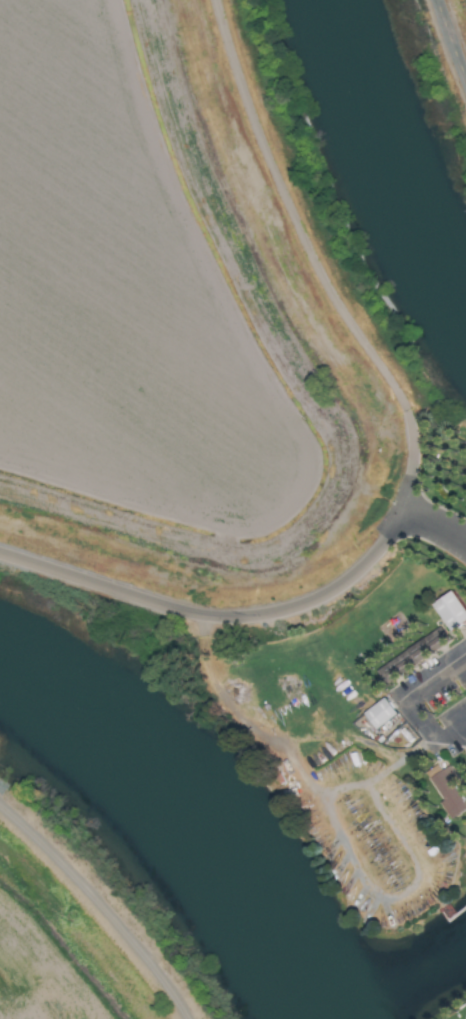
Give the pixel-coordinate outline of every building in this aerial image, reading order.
[(450,591),(431,605),(451,632),(465,621),(465,612),(450,591)] [(384,683),(448,642),(439,629),(375,670),(384,683)] [(363,714),(375,730),(396,715),(384,698),(363,714)] [(445,769),(439,772),(436,767),(424,774),(442,801),(439,804),(449,820),(465,809),(465,802),(445,769)]
